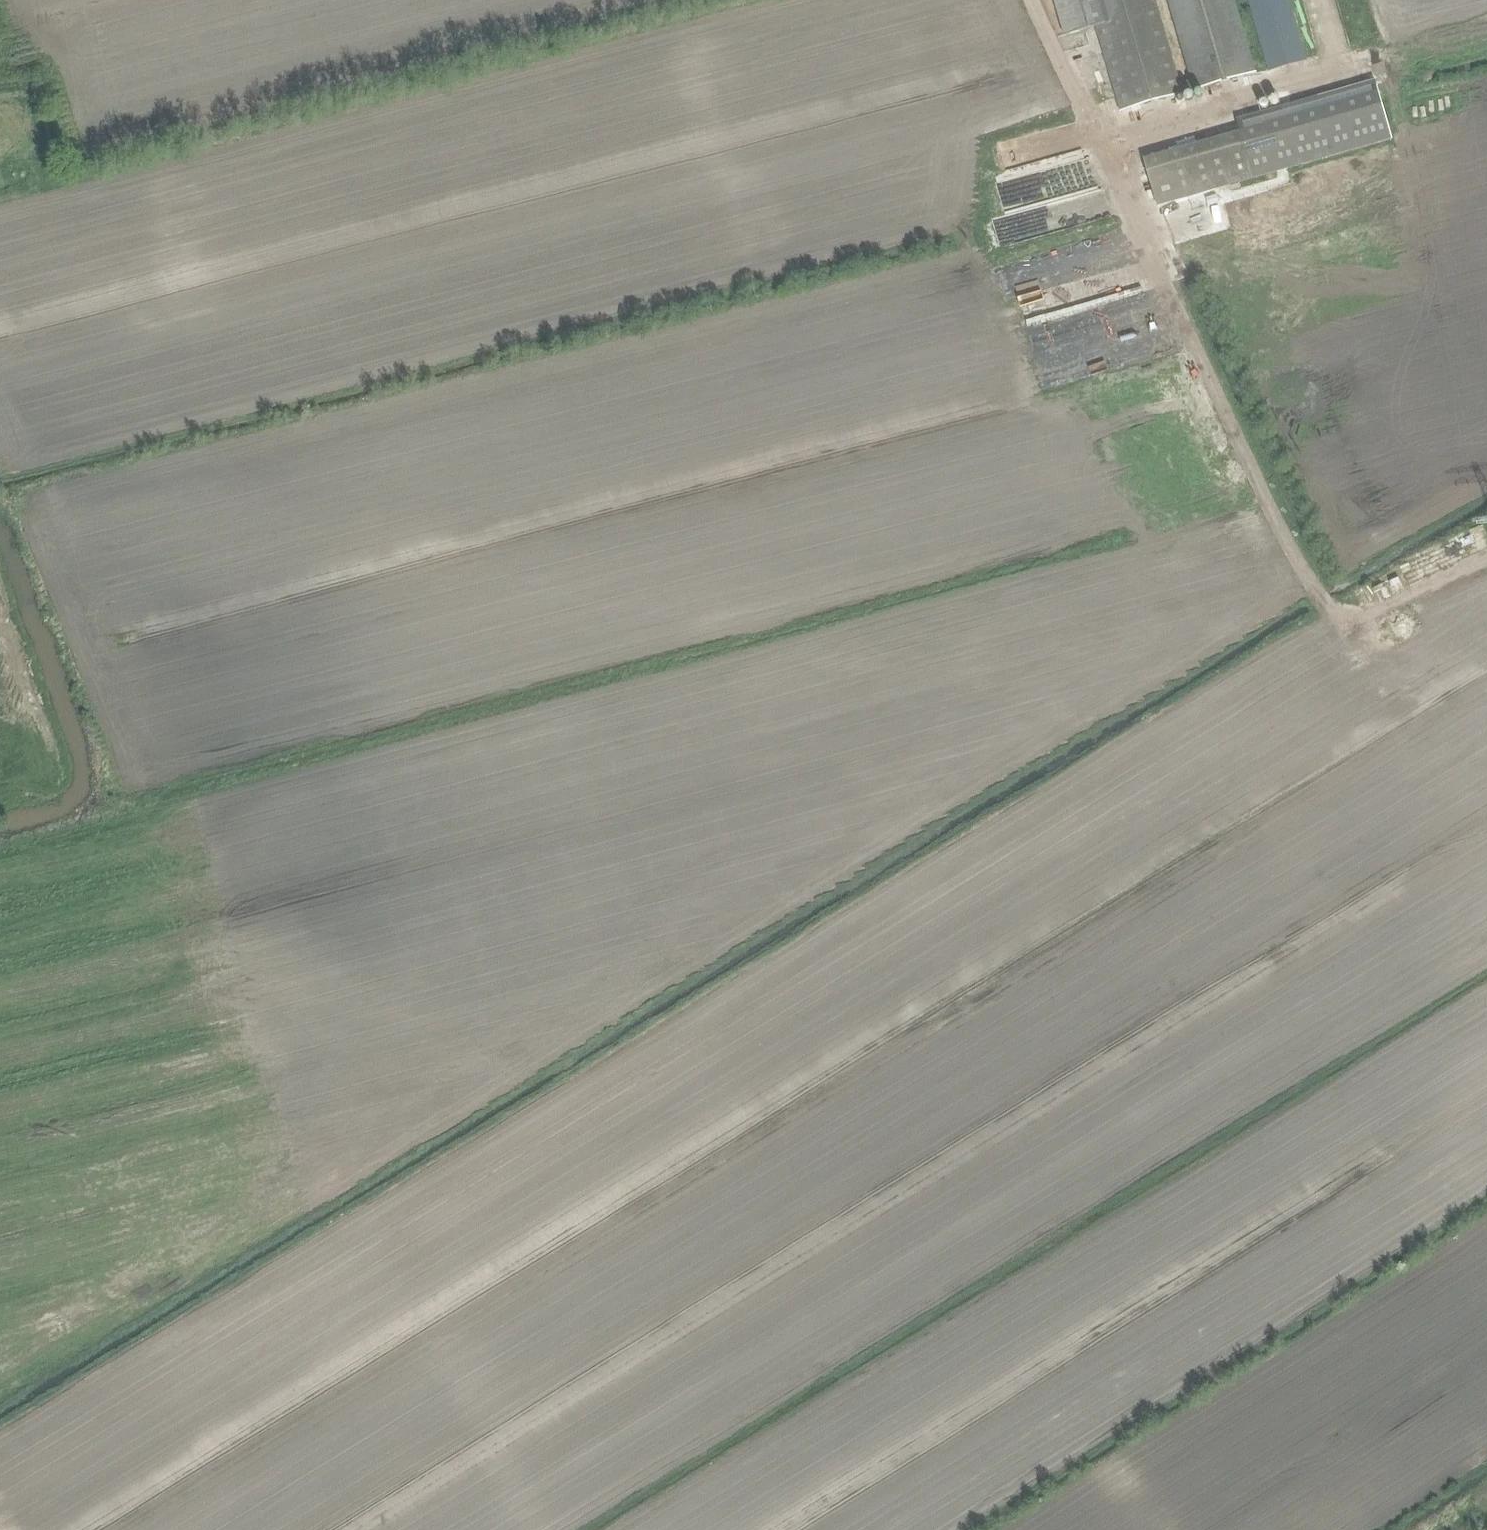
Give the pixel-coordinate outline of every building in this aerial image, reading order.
[(1180,83),(1156,0),(1056,0),(1065,35),(1097,26),(1121,110),(1256,71),(1236,0),(1168,0),(1191,79),(1180,83)] [(1270,78),(1275,88),(1303,78),(1299,67),(1270,78)] [(1252,178),(1391,140),(1376,86),(1261,119),(1263,126),(1239,133),(1252,178)]
